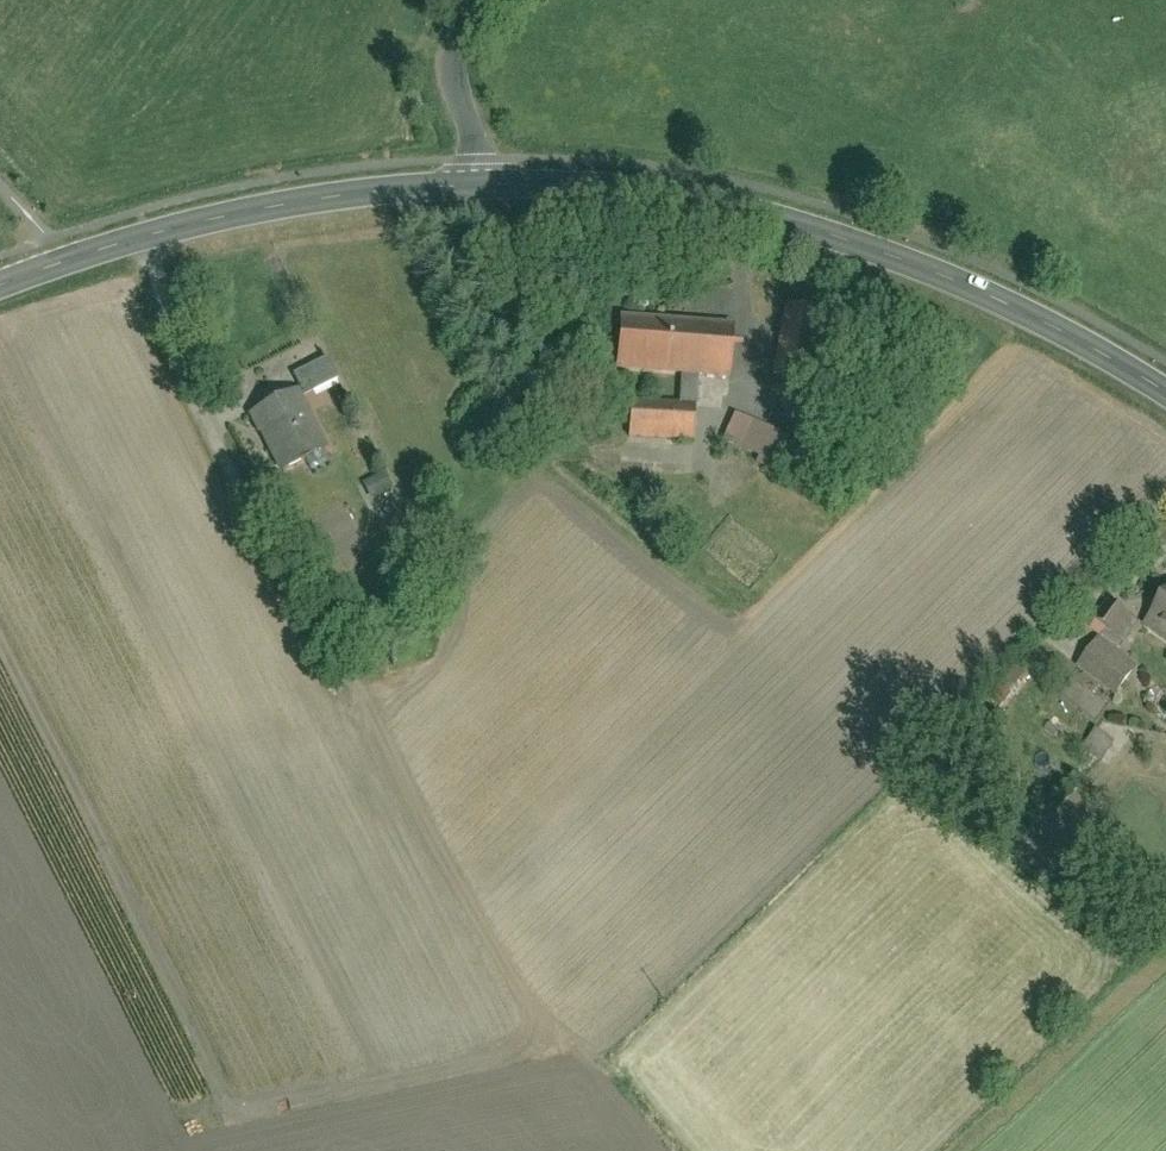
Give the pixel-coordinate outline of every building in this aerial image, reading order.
[(786,309),(774,378),(813,385),(825,316),(786,309)] [(630,317),(625,372),(731,381),(736,326),(630,317)] [(307,399),(258,422),(283,475),(332,452),(307,399)] [(635,401),(633,435),(693,439),(696,405),(635,401)] [(791,438),(738,421),(727,455),(779,472),(791,438)] [(1153,626),(1165,635),(1165,608),(1153,626)] [(1131,611),(1113,629),(1126,642),(1143,624),(1131,611)] [(1104,640),(1081,673),(1121,700),(1143,668),(1104,640)] [(1084,749),(1103,766),(1121,746),(1102,729),(1084,749)]
